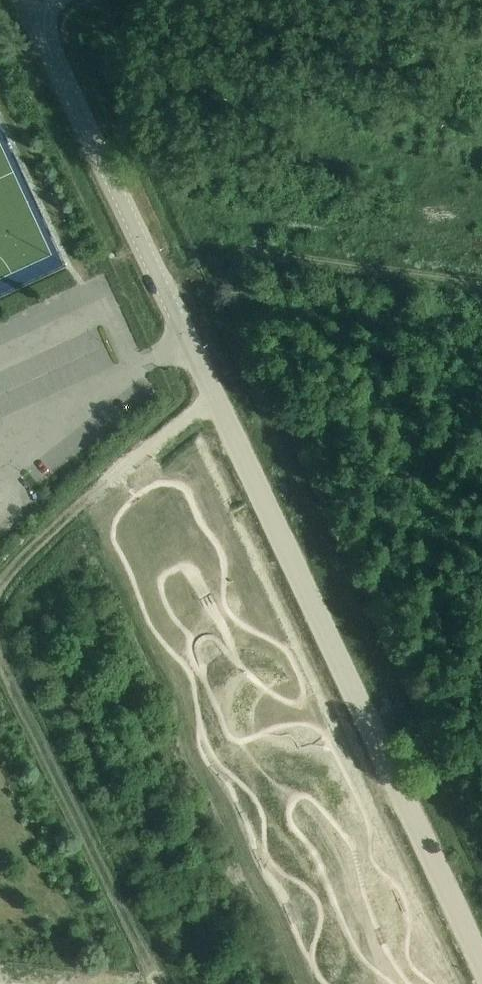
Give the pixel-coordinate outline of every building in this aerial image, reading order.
[(91,365),(109,370),(113,355),(95,351),(91,365)] [(19,410),(20,396),(0,395),(0,408),(19,410)]
